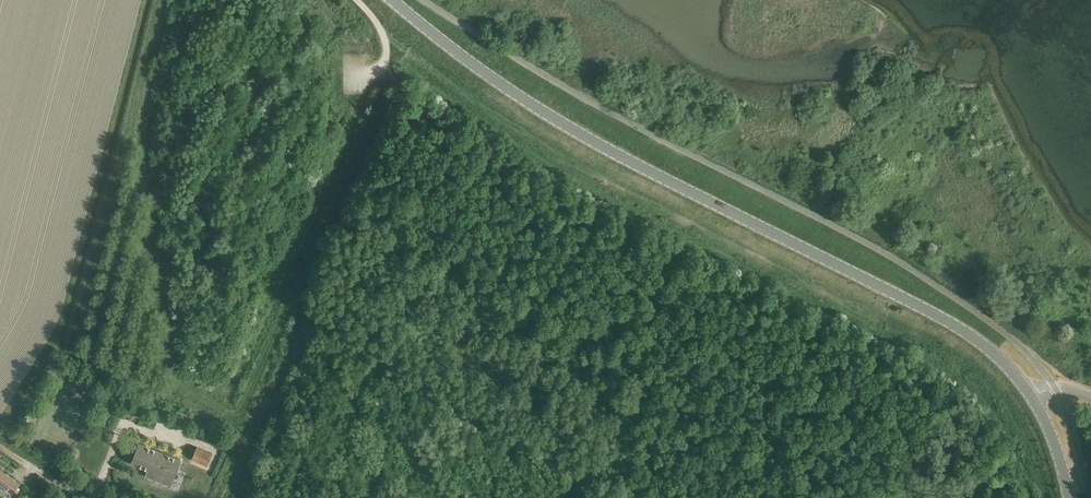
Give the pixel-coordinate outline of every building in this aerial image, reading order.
[(172,479),(180,459),(139,443),(131,462),(172,479)] [(207,465),(212,454),(198,447),(193,458),(207,465)] [(20,490),(16,488),(19,484),(0,469),(0,484),(12,493),(14,491),(17,493),(20,490)]
